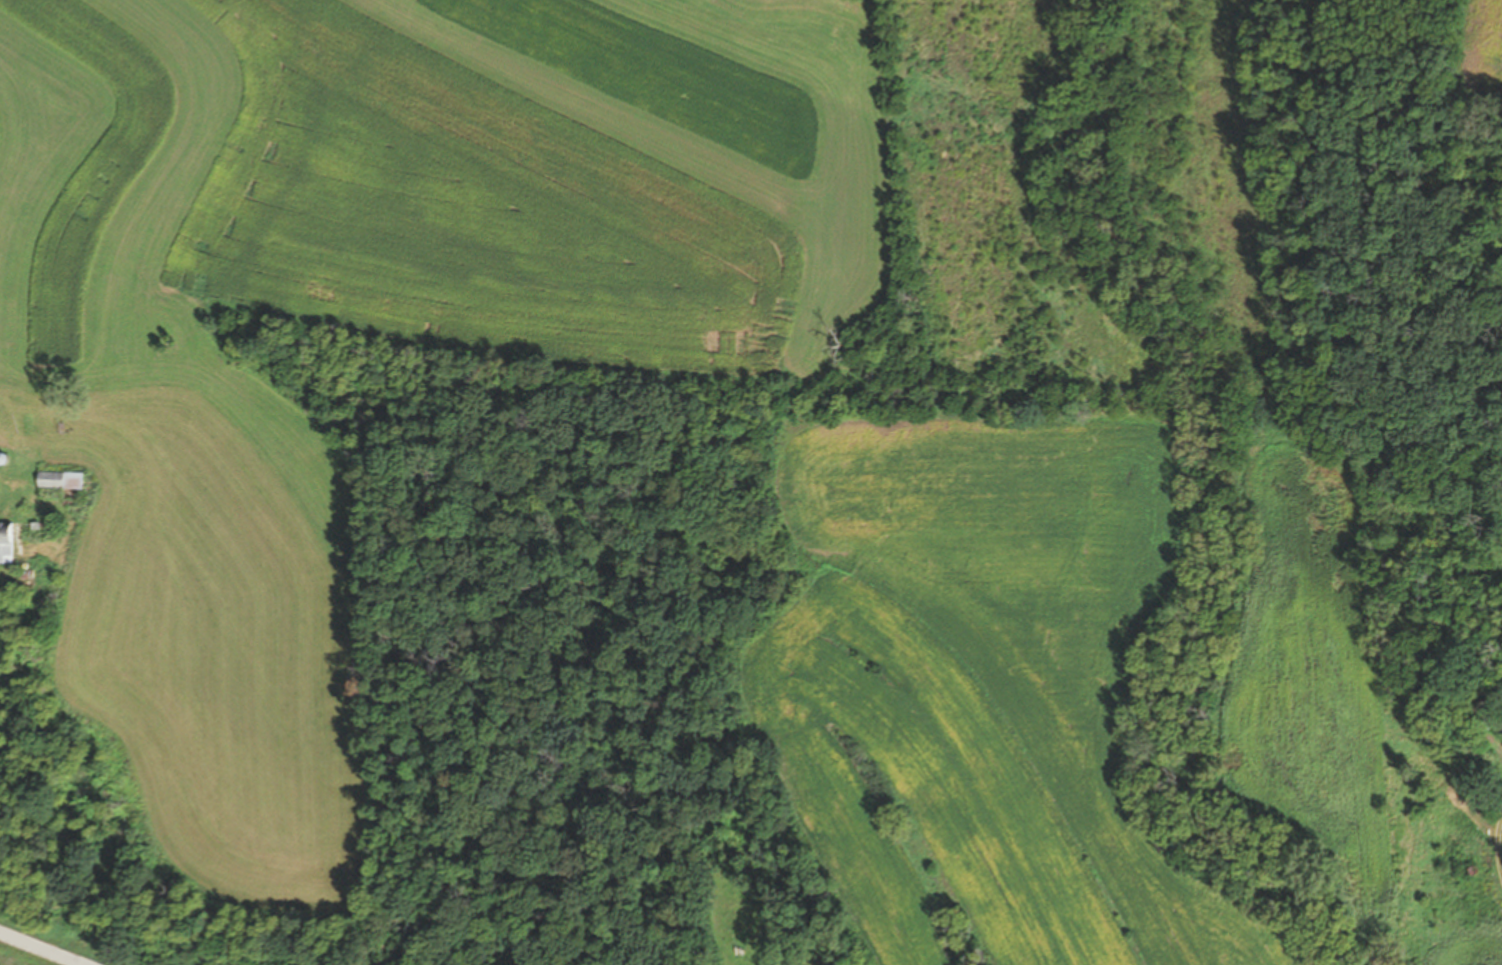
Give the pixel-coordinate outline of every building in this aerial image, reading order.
[(81,472),(36,472),(36,488),(81,488),(81,472)] [(0,523),(0,563),(12,563),(12,523),(0,523)]
